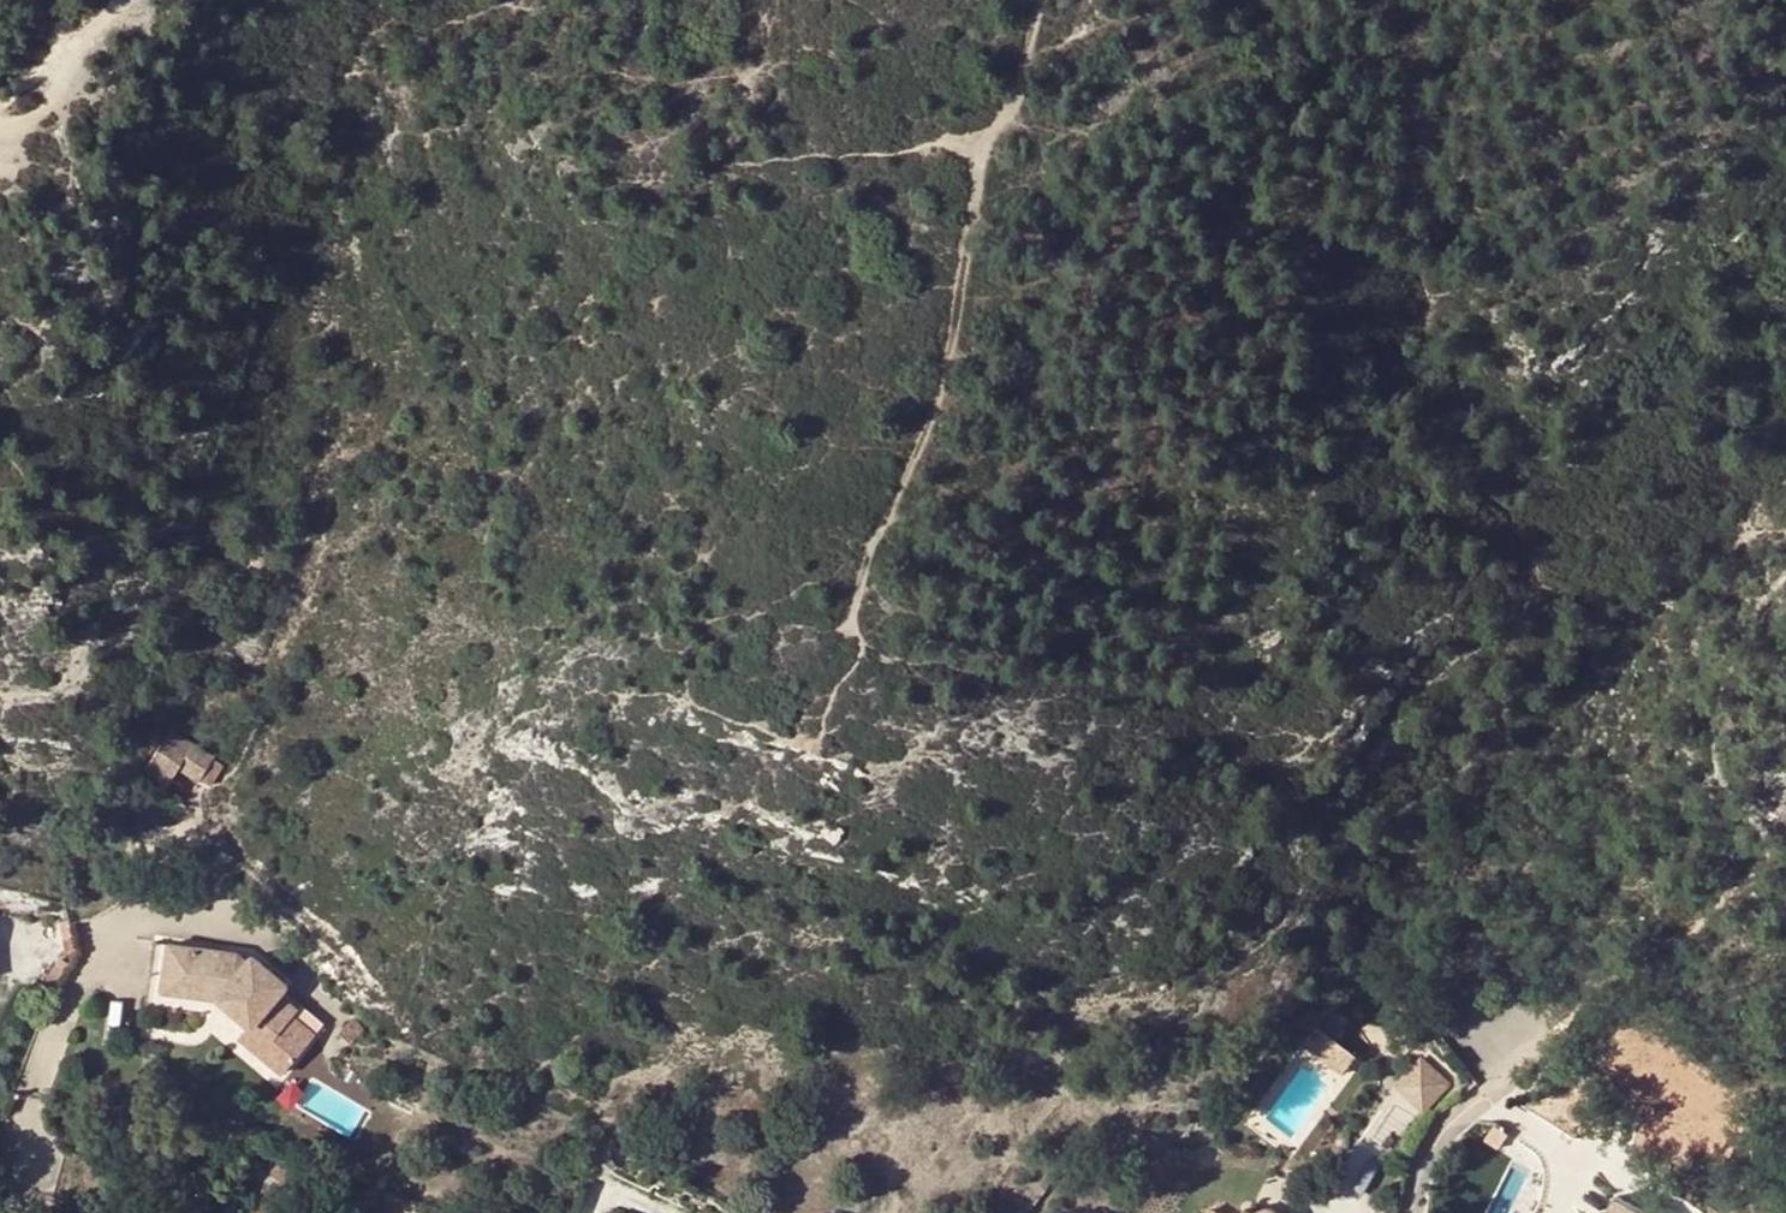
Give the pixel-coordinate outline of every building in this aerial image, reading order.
[(147,771),(183,790),(191,775),(214,787),(229,760),(169,729),(147,771)] [(199,1014),(202,994),(162,988),(169,944),(153,942),(144,1006),(199,1014)] [(169,944),(162,988),(202,994),(218,996),(250,1022),(236,1037),(281,1075),(323,1025),(301,1006),(299,1009),(278,991),(284,984),(251,957),(248,960),(243,956),(169,944)] [(1315,1026),(1301,1046),(1342,1076),(1357,1055),(1335,1040),(1342,1030),(1327,1020),(1320,1029),(1315,1026)] [(1422,1056),(1393,1086),(1423,1115),(1452,1085),(1422,1056)] [(1606,1212),(1642,1212),(1614,1198),(1606,1212)]
